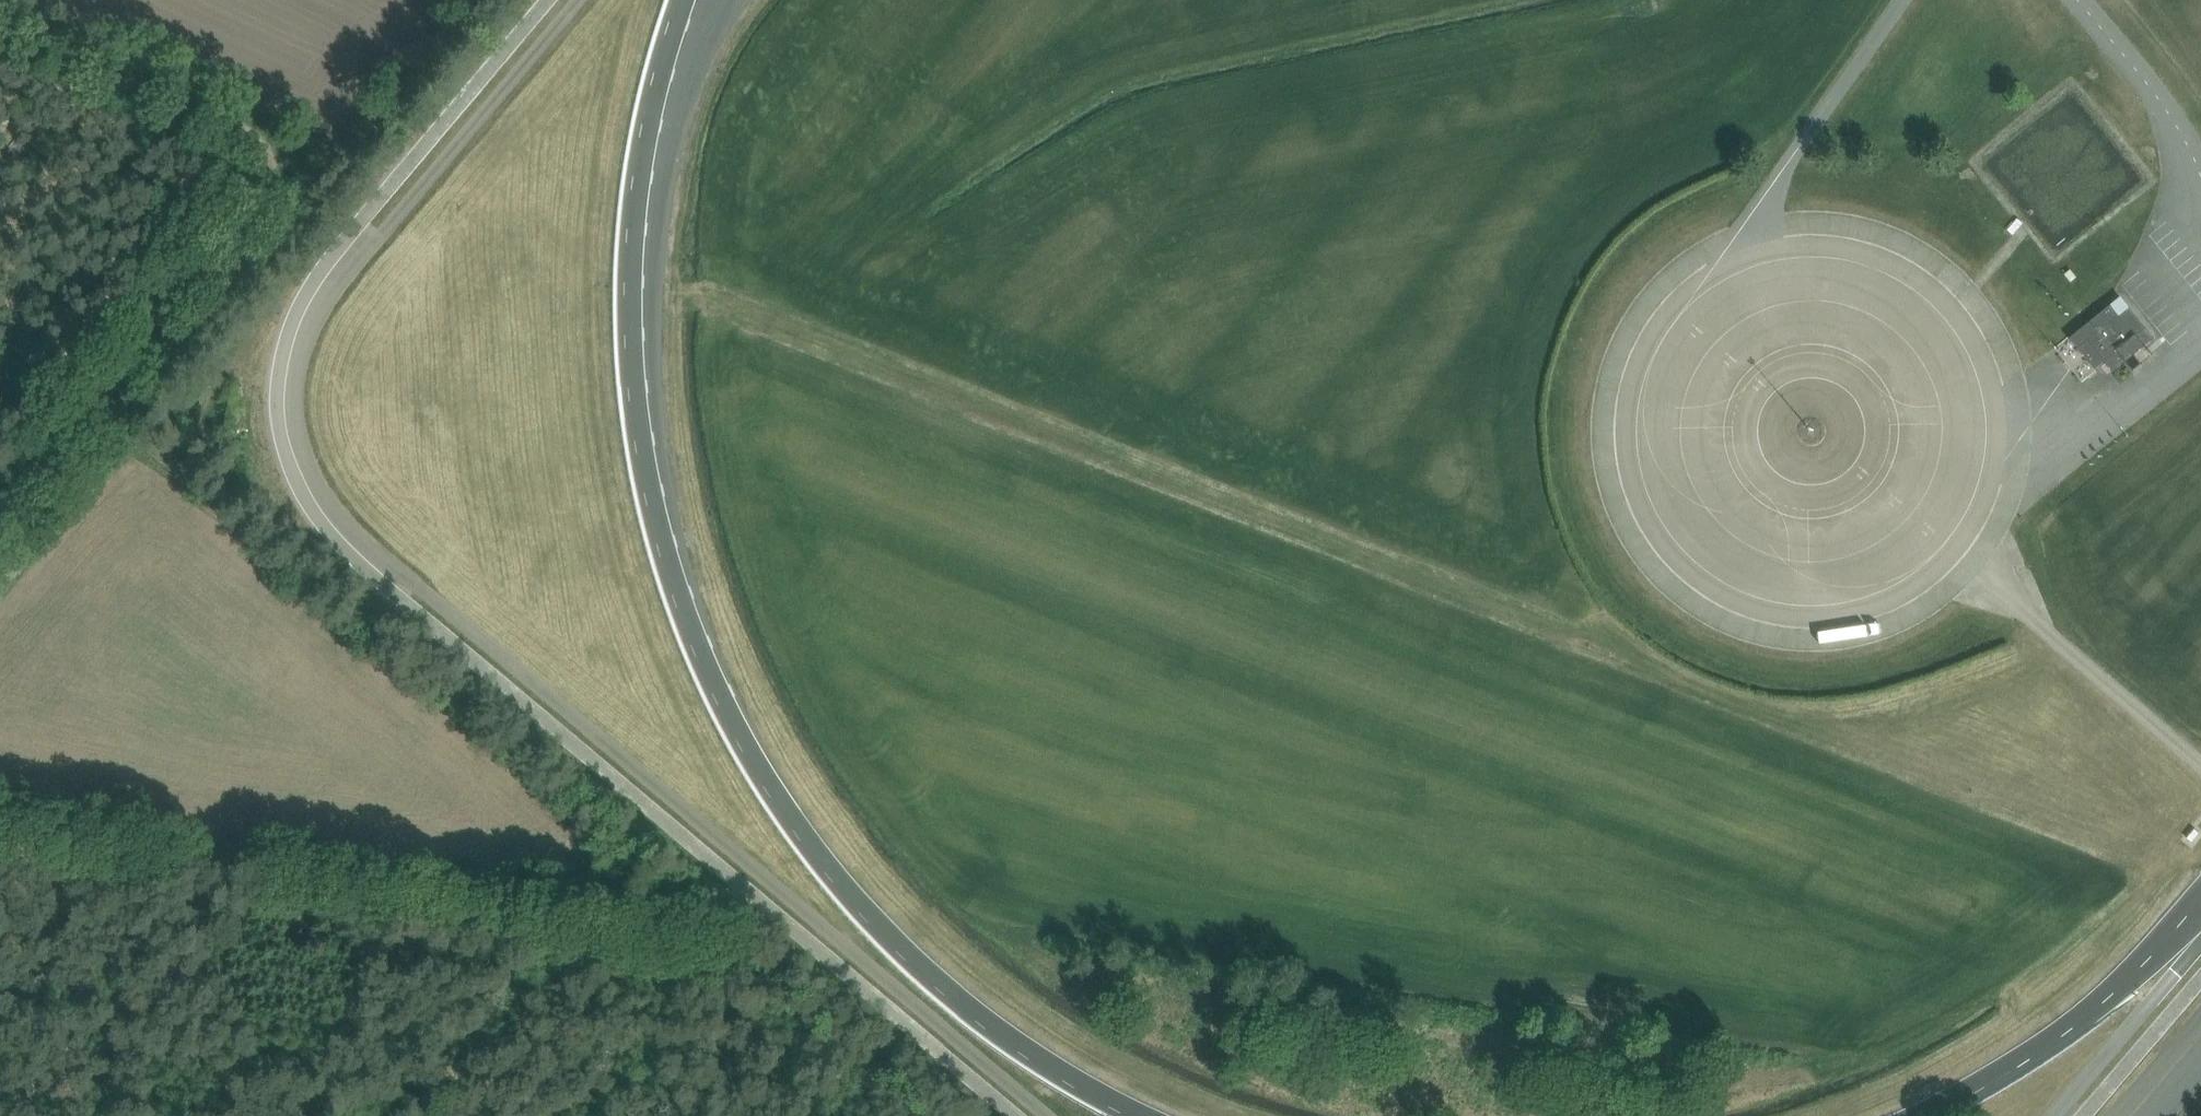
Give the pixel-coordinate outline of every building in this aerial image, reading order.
[(2015,234),(2022,225),(2023,224),(2018,219),(2009,229),(2015,234)] [(2121,296),(2070,338),(2096,369),(2125,345),(2134,355),(2155,337),(2121,296)]
